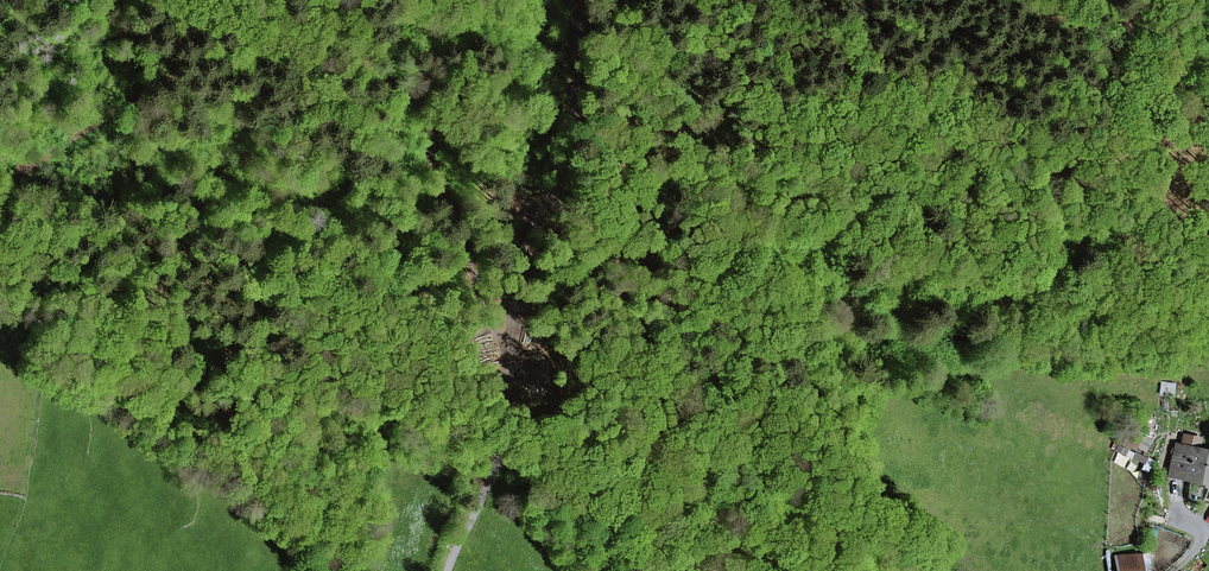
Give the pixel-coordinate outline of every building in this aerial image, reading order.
[(1200,439),(1184,436),(1182,447),(1197,451),(1200,439)] [(1145,437),(1139,447),(1145,451),(1151,440),(1145,437)] [(1208,484),(1208,453),(1197,451),(1182,447),(1176,446),(1169,475),(1208,484)] [(1149,554),(1139,555),(1140,570),(1150,570),(1149,554)] [(1116,570),(1140,570),(1139,555),(1115,557),(1116,570)]
